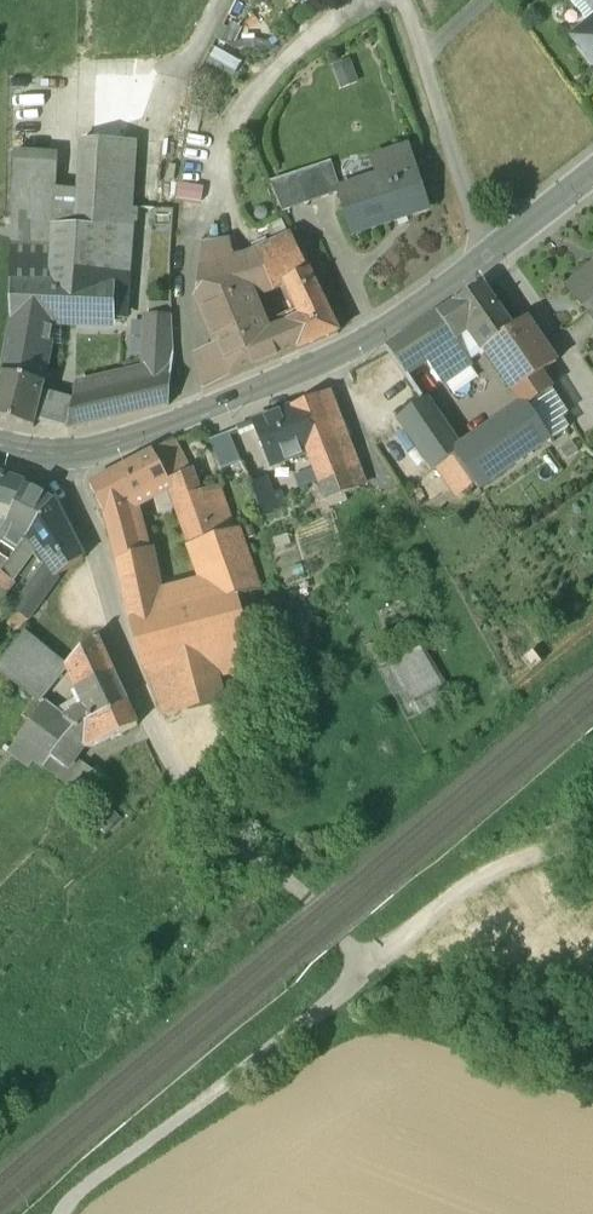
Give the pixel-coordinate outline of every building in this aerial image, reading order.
[(589,25),(592,22),(592,0),(569,0),(589,25)] [(589,25),(572,38),(592,64),(592,22),(589,25)] [(349,56),(329,64),(340,93),(360,84),(349,56)] [(53,227),(11,225),(10,321),(1,374),(42,384),(53,321),(113,321),(114,311),(124,311),(126,288),(127,288),(132,223),(136,223),(137,211),(131,210),(136,142),(81,140),(78,190),(76,227),(53,227)] [(406,150),(375,160),(380,178),(340,191),(354,233),(425,210),(406,150)] [(11,156),(11,225),(53,227),(76,227),(78,190),(55,189),(56,154),(11,156)] [(315,169),(297,174),(307,204),(325,198),(315,169)] [(297,174),(270,183),(282,213),(307,204),(297,174)] [(225,264),(200,269),(196,310),(253,297),(272,291),(285,285),(308,272),(292,238),(254,256),(225,264)] [(222,246),(201,249),(200,269),(225,264),(222,246)] [(569,289),(589,313),(592,310),(592,311),(592,268),(569,289)] [(338,333),(308,272),(285,285),(301,318),(287,324),(298,350),(338,333)] [(481,286),(437,315),(451,336),(452,335),(469,360),(485,349),(486,350),(513,330),(512,329),(481,286)] [(253,297),(201,309),(218,348),(197,356),(204,391),(279,358),(268,332),(253,297)] [(437,315),(385,350),(403,375),(426,360),(440,381),(469,360),(452,335),(451,336),(437,315)] [(172,316),(145,316),(143,355),(173,354),(172,316)] [(526,320),(512,329),(513,330),(486,350),(485,350),(513,391),(516,389),(540,374),(539,373),(545,370),(555,362),(526,320)] [(287,324),(268,332),(279,358),(298,350),(287,324)] [(142,382),(73,399),(67,429),(70,430),(169,406),(169,405),(168,405),(173,354),(143,355),(142,382)] [(516,389),(526,404),(549,388),(550,389),(566,415),(572,411),(545,370),(539,373),(540,374),(516,389)] [(0,374),(0,420),(33,429),(41,397),(43,385),(1,374),(0,374)] [(566,415),(550,389),(549,388),(526,404),(550,438),(550,439),(567,428),(561,418),(566,415)] [(369,484),(333,390),(318,396),(331,428),(303,439),(308,452),(320,487),(325,500),(369,484)] [(318,396),(291,407),(303,439),(331,428),(318,396)] [(56,399),(41,397),(33,429),(50,431),(67,429),(73,399),(56,399)] [(463,446),(429,397),(421,401),(399,417),(435,468),(438,466),(455,454),(454,453),(463,446)] [(463,446),(454,453),(455,454),(462,465),(478,488),(550,438),(526,404),(463,446)] [(291,407),(252,423),(270,467),(308,452),(303,439),(291,407)] [(240,462),(228,433),(209,441),(221,470),(240,462)] [(173,441),(152,452),(169,484),(172,482),(178,501),(200,493),(191,470),(188,471),(173,441)] [(152,452),(90,485),(105,517),(127,505),(169,484),(152,452)] [(455,454),(438,466),(445,476),(462,465),(455,454)] [(8,522),(24,488),(6,479),(0,477),(0,518),(8,522)] [(263,479),(249,484),(256,501),(272,494),(266,480),(263,479)] [(325,500),(320,487),(313,490),(318,503),(325,500)] [(24,488),(8,522),(0,518),(0,541),(1,542),(8,533),(14,525),(30,532),(32,533),(53,503),(24,488)] [(272,494),(256,501),(260,519),(288,508),(281,491),(272,494)] [(221,493),(202,499),(200,493),(178,501),(214,601),(234,595),(235,595),(235,597),(256,592),(221,493)] [(83,561),(55,504),(53,503),(32,533),(30,532),(27,537),(47,566),(29,590),(42,602),(58,579),(57,578),(83,561)] [(139,552),(138,545),(127,505),(105,517),(132,623),(163,615),(145,551),(139,552)] [(14,525),(8,533),(25,541),(27,537),(30,532),(14,525)] [(1,574),(9,563),(0,557),(0,575),(1,574)] [(9,580),(1,574),(0,575),(0,592),(9,580)] [(42,602),(29,590),(15,609),(28,622),(42,602)] [(163,615),(132,623),(143,667),(144,667),(247,639),(246,637),(245,637),(235,597),(235,595),(214,601),(163,615)] [(127,704),(97,637),(66,667),(76,690),(85,709),(95,721),(127,704)] [(22,639),(0,667),(0,671),(32,697),(41,704),(42,703),(66,673),(22,639)] [(247,639),(144,667),(153,690),(171,684),(178,711),(222,700),(216,677),(255,667),(247,639)] [(424,653),(394,671),(417,710),(447,692),(424,653)] [(171,684),(153,690),(163,716),(178,711),(171,684)] [(32,697),(19,717),(30,723),(31,723),(44,704),(42,703),(41,704),(32,697)] [(44,704),(31,723),(30,723),(13,747),(22,754),(33,762),(43,770),(50,760),(60,747),(75,729),(64,721),(66,720),(44,704)] [(76,730),(75,729),(60,747),(50,760),(61,768),(81,740),(86,751),(103,742),(103,743),(137,726),(127,704),(95,721),(76,730)] [(66,720),(64,721),(75,729),(76,730),(95,721),(85,709),(66,720)] [(61,768),(54,778),(68,788),(84,766),(79,762),(86,751),(81,740),(61,768)] [(33,762),(22,754),(16,760),(28,769),(33,762)] [(61,768),(50,760),(43,770),(54,778),(61,768)] [(68,788),(64,793),(79,805),(99,777),(84,766),(68,788)] [(114,812),(101,824),(111,834),(123,821),(114,812)]
